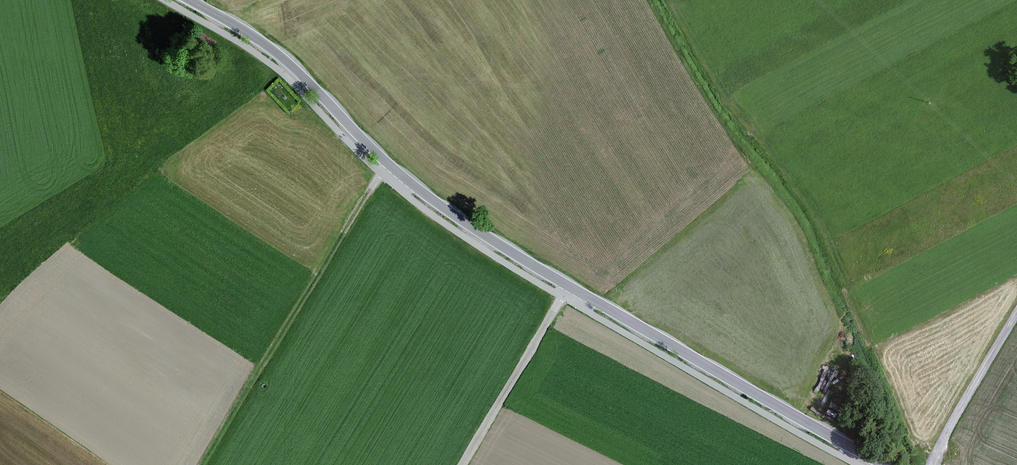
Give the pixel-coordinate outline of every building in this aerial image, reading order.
[(218,38),(204,30),(198,41),(212,48),(218,38)]
